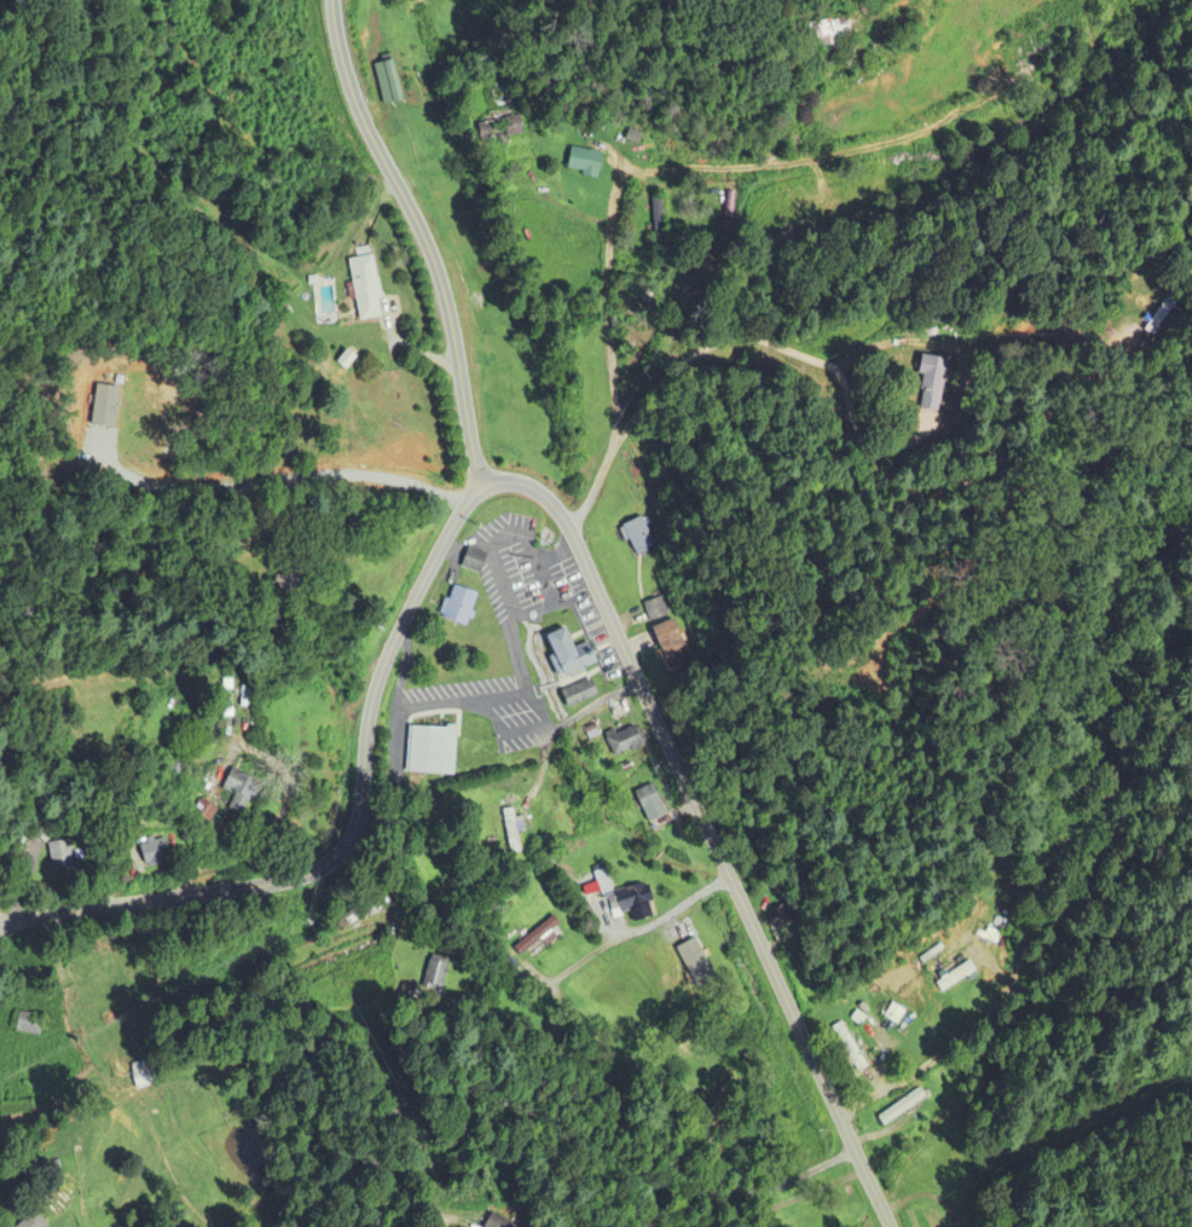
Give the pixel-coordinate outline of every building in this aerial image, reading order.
[(813,22),(813,41),(854,41),(854,22),(813,22)] [(405,100),(395,60),(374,65),(385,105),(405,100)] [(480,141),(523,136),(521,118),(478,123),(480,141)] [(605,153),(573,148),(568,172),(600,178),(605,153)] [(653,244),(662,244),(662,197),(653,197),(653,244)] [(383,319),(375,256),(352,259),(360,322),(383,319)] [(1152,330),(1162,338),(1187,303),(1177,295),(1152,330)] [(919,410),(942,414),(949,360),(927,357),(919,410)] [(655,546),(640,518),(618,529),(634,558),(655,546)] [(464,569),(484,575),(490,555),(471,549),(464,569)] [(470,628),(481,596),(456,587),(445,619),(470,628)] [(643,604),(650,623),(669,617),(662,597),(643,604)] [(672,673),(694,663),(674,618),(652,628),(672,673)] [(561,678),(600,663),(593,643),(576,650),(568,629),(548,637),(557,659),(554,660),(561,678)] [(564,693),(571,709),(600,696),(593,680),(564,693)] [(415,749),(441,749),(441,721),(415,721),(415,749)] [(608,736),(617,758),(646,746),(636,724),(608,736)] [(233,812),(250,820),(266,783),(236,770),(227,791),(240,797),(233,812)] [(637,793),(651,825),(669,816),(655,785),(637,793)] [(209,829),(222,813),(205,801),(193,817),(209,829)] [(507,810),(507,854),(520,854),(520,810),(507,810)] [(174,861),(165,837),(142,845),(150,869),(174,861)] [(53,872),(76,870),(74,843),(51,844),(53,872)] [(616,895),(623,915),(632,912),(636,925),(658,918),(647,884),(616,895)] [(520,958),(560,926),(552,916),(513,948),(520,958)] [(438,994),(448,961),(429,955),(420,988),(438,994)] [(706,1001),(680,956),(669,962),(695,1008),(706,1001)] [(884,1023),(897,1031),(908,1013),(895,1005),(884,1023)] [(14,1031),(42,1040),(48,1021),(20,1012),(14,1031)] [(872,1069),(847,1023),(835,1030),(861,1075),(872,1069)] [(158,1085),(151,1059),(131,1065),(138,1090),(158,1085)] [(878,1118),(885,1128),(929,1100),(922,1090),(878,1118)] [(499,1209),(488,1225),(491,1226),(523,1226),(499,1209)] [(49,1224),(35,1210),(18,1226),(46,1226),(49,1224)]
